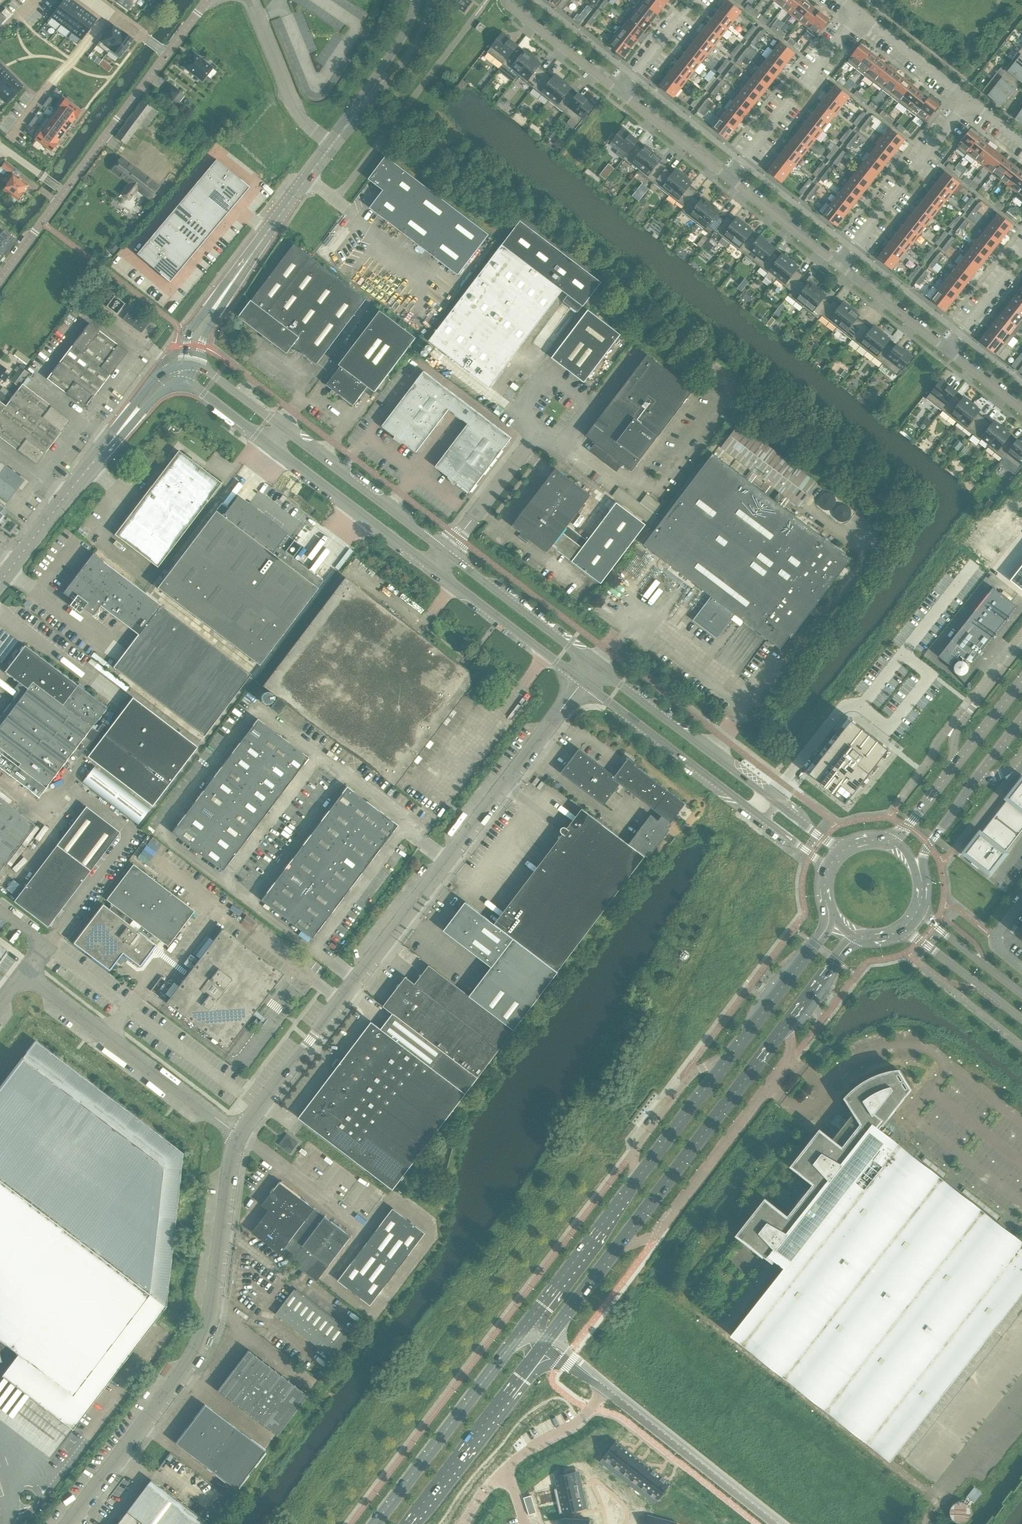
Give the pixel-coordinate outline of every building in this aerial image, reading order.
[(51,17),(61,24),(76,4),(71,0),(63,0),(51,17)] [(127,8),(128,9),(135,0),(116,0),(127,8)] [(454,5),(464,13),(473,2),(470,0),(458,0),(454,5)] [(571,0),(549,0),(563,11),(571,0)] [(609,3),(605,0),(600,6),(604,9),(609,3)] [(658,14),(640,0),(634,9),(651,22),(658,14)] [(658,0),(640,0),(658,14),(664,5),(658,0)] [(728,0),(727,0),(720,9),(734,20),(742,11),(728,0)] [(802,0),(789,0),(783,7),(791,14),(802,0)] [(811,6),(804,0),(802,0),(791,14),(800,21),(811,6)] [(76,4),(61,24),(70,31),(86,11),(76,4)] [(754,9),(748,4),(745,8),(751,13),(754,9)] [(806,30),(820,13),(811,6),(800,21),(808,27),(806,29),(806,30)] [(5,8),(1,13),(7,18),(11,14),(5,8)] [(651,22),(634,9),(627,17),(644,31),(651,22)] [(734,20),(720,9),(713,17),(728,29),(734,20)] [(760,14),(754,9),(751,13),(757,18),(760,14)] [(86,11),(70,31),(81,39),(96,19),(86,11)] [(595,20),(600,14),(596,11),(592,17),(595,20)] [(826,25),(829,22),(828,21),(829,20),(820,13),(806,30),(815,37),(825,25),(826,25)] [(768,21),(762,16),(759,20),(765,25),(768,21)] [(590,26),(595,20),(592,17),(587,23),(590,26)] [(644,31),(627,17),(620,26),(637,39),(644,31)] [(728,29),(713,17),(707,26),(721,37),(728,29)] [(482,31),(486,26),(480,22),(476,27),(477,27),(476,29),(480,32),(481,31),(482,31)] [(112,24),(99,41),(110,49),(122,32),(112,24)] [(779,29),(773,24),(770,28),(776,33),(779,29)] [(752,34),(757,28),(753,25),(748,31),(752,34)] [(637,39),(620,26),(614,34),(631,48),(637,39)] [(721,37),(707,26),(700,34),(714,46),(721,37)] [(785,34),(779,29),(776,33),(782,38),(785,34)] [(747,40),(752,34),(748,31),(744,37),(747,40)] [(759,40),(764,34),(760,31),(755,37),(759,40)] [(122,32),(110,49),(120,56),(132,40),(122,32)] [(503,64),(516,48),(518,46),(507,37),(508,36),(503,32),(495,43),(492,41),(487,47),(490,49),(487,52),(488,52),(503,64)] [(631,48),(614,34),(607,42),(606,43),(617,52),(616,53),(622,58),(623,56),(624,57),(631,48)] [(714,46),(700,34),(693,43),(708,54),(714,46)] [(754,46),(759,40),(755,37),(751,43),(754,46)] [(796,43),(790,38),(787,42),(793,46),(796,43)] [(739,51),(743,45),(740,42),(735,48),(739,51)] [(795,53),(780,42),(773,51),(788,62),(795,53)] [(708,54),(693,43),(686,51),(701,63),(708,54)] [(799,51),(802,47),(796,43),(793,46),(799,51)] [(856,69),(870,52),(861,45),(860,46),(859,45),(856,49),(857,50),(847,62),(856,69)] [(1020,49),(1017,47),(1014,50),(1018,52),(1011,60),(1021,69),(1021,51),(1020,49)] [(518,76),(534,56),(529,52),(528,54),(524,51),(522,53),(516,48),(503,64),(511,70),(513,68),(520,73),(518,76)] [(734,57),(739,51),(735,48),(730,54),(734,57)] [(746,57),(751,51),(747,48),(742,54),(746,57)] [(701,63),(686,51),(680,60),(694,71),(701,63)] [(788,62),(773,51),(766,59),(781,71),(788,62)] [(865,76),(878,59),(870,52),(856,69),(865,76)] [(193,53),(183,66),(202,80),(212,67),(193,53)] [(741,63),(746,57),(742,54),(737,60),(741,63)] [(533,88),(546,72),(539,67),(541,64),(538,61),(538,60),(534,56),(518,76),(533,88)] [(725,68),(730,62),(726,59),(722,65),(725,68)] [(781,71),(766,59),(760,68),(774,79),(781,71)] [(873,82),(886,65),(878,59),(865,76),(873,82)] [(694,71),(680,60),(673,68),(688,80),(694,71)] [(1011,60),(1005,68),(1002,66),(1000,69),(1019,84),(1021,81),(1021,69),(1011,60)] [(720,74),(725,68),(722,65),(717,71),(720,74)] [(732,74),(737,68),(733,65),(729,71),(732,74)] [(881,89),(895,72),(886,65),(873,82),(881,89)] [(688,80),(673,68),(667,76),(681,88),(688,80)] [(767,88),(774,79),(760,68),(753,76),(767,88)] [(0,72),(0,89),(11,78),(2,69),(0,72)] [(1019,84),(1000,69),(991,79),(1011,95),(1012,94),(1017,88),(1016,88),(1019,84)] [(727,80),(732,74),(729,71),(724,77),(727,80)] [(548,100),(564,80),(559,77),(558,78),(555,75),(553,77),(546,72),(533,88),(548,100)] [(890,96),(903,79),(895,72),(881,89),(890,96)] [(681,88),(667,76),(660,85),(668,92),(666,93),(673,98),(681,88)] [(712,85),(717,79),(713,76),(708,82),(712,85)] [(767,88),(753,76),(746,85),(761,96),(767,88)] [(846,82),(840,77),(837,81),(843,85),(846,82)] [(0,89),(0,97),(5,101),(20,87),(11,78),(0,89)] [(898,102),(912,85),(903,79),(890,96),(898,102)] [(1011,95),(991,79),(982,91),(986,94),(988,95),(1000,107),(1004,102),(1005,102),(1011,95)] [(577,96),(576,96),(570,91),(572,88),(568,85),(569,84),(564,80),(548,100),(564,112),(577,96)] [(707,91),(712,85),(708,82),(703,88),(707,91)] [(719,91),(724,85),(720,82),(715,88),(719,91)] [(852,87),(846,82),(843,85),(849,90),(852,87)] [(179,91),(169,84),(162,93),(172,101),(179,91)] [(761,96),(746,85),(740,93),(754,105),(761,96)] [(850,96),(835,85),(828,94),(842,106),(850,96)] [(907,109),(920,92),(912,85),(898,102),(907,109)] [(714,97),(719,91),(715,88),(710,94),(714,97)] [(860,99),(863,95),(857,90),(854,94),(860,99)] [(915,116),(929,99),(920,92),(907,109),(915,116)] [(587,115),(595,105),(590,101),(589,102),(578,93),(576,96),(577,96),(564,112),(571,118),(567,123),(575,129),(582,121),(584,123),(589,117),(587,115)] [(699,102),(704,96),(700,93),(695,99),(699,102)] [(754,105),(740,93),(733,102),(747,113),(754,105)] [(842,106),(828,94),(821,103),(835,114),(842,106)] [(869,100),(863,95),(860,99),(866,104),(869,100)] [(706,107),(711,101),(707,98),(702,104),(706,107)] [(694,108),(699,102),(695,99),(690,105),(694,108)] [(924,123),(934,111),(935,111),(938,108),(937,107),(938,106),(929,99),(915,116),(924,123)] [(65,100),(58,110),(73,121),(80,111),(65,100)] [(144,129),(157,112),(142,100),(114,137),(125,144),(139,125),(144,129)] [(747,113),(733,102),(727,110),(741,121),(747,113)] [(877,107),(871,102),(868,106),(874,110),(877,107)] [(835,114),(821,103),(814,111),(829,123),(835,114)] [(701,113),(706,107),(702,104),(697,111),(701,113)] [(58,110),(51,120),(65,131),(73,121),(58,110)] [(741,121),(727,110),(720,118),(734,130),(741,121)] [(888,115),(882,110),(879,114),(885,119),(888,115)] [(829,123),(814,111),(808,120),(822,131),(829,123)] [(861,120),(866,114),(862,111),(857,117),(861,120)] [(891,124),(894,120),(888,115),(885,119),(891,124)] [(856,126),(861,120),(857,117),(852,123),(856,126)] [(868,126),(873,120),(869,117),(864,123),(868,126)] [(734,130),(720,118),(712,129),(718,134),(719,132),(727,139),(734,130)] [(51,120),(43,129),(58,140),(65,131),(51,120)] [(822,131),(808,120),(801,128),(815,140),(822,131)] [(863,132),(868,126),(864,123),(860,129),(863,132)] [(905,129),(899,124),(896,127),(902,132),(905,129)] [(623,159),(636,143),(638,141),(628,132),(628,131),(623,127),(615,137),(613,136),(608,142),(610,144),(609,144),(610,145),(617,150),(615,153),(623,159)] [(815,140),(801,128),(794,137),(809,148),(815,140)] [(848,137),(852,131),(849,128),(844,134),(848,137)] [(905,140),(890,128),(883,137),(898,149),(905,140)] [(43,129),(36,139),(51,150),(58,140),(43,129)] [(911,133),(905,129),(902,132),(908,137),(911,133)] [(965,155),(978,138),(970,131),(968,132),(967,131),(965,135),(966,136),(956,148),(965,155)] [(843,143),(848,137),(844,134),(839,140),(843,143)] [(855,143),(859,136),(856,134),(851,140),(855,143)] [(809,148),(794,137),(787,145),(802,157),(809,148)] [(898,149),(883,137),(877,146),(891,157),(898,149)] [(975,159),(987,144),(978,138),(965,155),(966,155),(967,153),(975,159)] [(850,149),(855,143),(851,140),(846,146),(850,149)] [(638,171),(654,151),(649,147),(648,148),(645,146),(643,148),(636,143),(623,159),(631,165),(633,163),(640,168),(638,171)] [(984,166),(995,151),(987,144),(975,159),(984,166)] [(802,157),(787,145),(781,154),(795,165),(802,157)] [(834,154),(839,148),(835,145),(830,151),(834,154)] [(891,157),(877,146),(870,154),(885,166),(891,157)] [(654,183),(666,167),(660,161),(661,159),(658,156),(659,155),(654,151),(638,171),(654,183)] [(829,160),(834,154),(830,151),(826,157),(829,160)] [(841,160),(846,153),(842,151),(838,157),(841,160)] [(992,173),(1004,158),(995,151),(984,166),(992,173)] [(795,165),(781,154),(775,162),(789,173),(795,165)] [(885,166),(870,154),(863,163),(878,174),(885,166)] [(158,186),(120,157),(110,170),(128,183),(120,194),(129,200),(136,190),(148,199),(158,186)] [(227,167),(213,157),(206,166),(220,176),(227,167)] [(489,234),(386,157),(369,179),(379,186),(384,179),(389,182),(370,208),(458,275),(489,234)] [(836,166),(841,160),(838,157),(833,163),(836,166)] [(1001,179),(1012,164),(1004,158),(992,173),(1001,179)] [(789,173),(775,162),(768,171),(775,177),(774,178),(781,183),(789,173)] [(821,171),(826,165),(822,162),(817,168),(821,171)] [(878,174),(863,163),(857,171),(871,183),(878,174)] [(955,168),(949,163),(946,167),(952,171),(955,168)] [(1009,186),(1021,171),(1012,164),(1001,179),(1009,186)] [(220,176),(206,166),(199,175),(213,186),(220,176)] [(240,192),(247,183),(227,167),(220,176),(240,192)] [(669,195),(684,175),(679,171),(679,173),(675,170),(673,172),(666,167),(654,183),(669,195)] [(816,177),(821,171),(817,168),(812,174),(816,177)] [(828,177),(833,170),(829,168),(824,174),(828,177)] [(961,172),(955,168),(952,171),(958,176),(961,172)] [(871,183),(857,171),(850,180),(864,191),(871,183)] [(1021,187),(1021,172),(1021,171),(1009,186),(1018,193),(1021,187)] [(23,192),(27,186),(28,185),(11,172),(4,183),(6,184),(2,189),(18,201),(24,193),(23,192)] [(960,183),(945,172),(938,180),(953,192),(960,183)] [(823,183),(828,177),(824,174),(819,180),(823,183)] [(213,186),(199,175),(192,184),(206,195),(213,186)] [(681,211),(697,191),(690,185),(692,183),(688,180),(689,179),(684,175),(669,195),(684,207),(680,211),(681,211)] [(213,186),(233,201),(240,192),(220,176),(213,186)] [(969,185),(972,181),(966,176),(963,180),(969,185)] [(808,188),(812,181),(809,179),(804,185),(808,188)] [(864,191),(850,180),(843,188),(858,200),(864,191)] [(953,192),(938,180),(931,189),(946,200),(953,192)] [(978,186),(972,181),(969,185),(975,190),(978,186)] [(206,195),(192,184),(185,194),(199,204),(206,195)] [(815,193),(820,187),(816,184),(811,190),(815,193)] [(803,194),(808,188),(804,185),(799,191),(803,194)] [(206,195),(226,210),(233,201),(213,186),(206,195)] [(858,200),(843,188),(837,197),(851,208),(858,200)] [(986,193),(980,188),(977,191),(983,196),(986,193)] [(946,200),(931,189),(925,197),(939,209),(946,200)] [(810,199),(815,193),(811,190),(806,196),(810,199)] [(696,223),(712,203),(707,199),(706,200),(702,198),(701,200),(694,195),(697,191),(681,211),(696,223)] [(199,204),(185,194),(178,203),(192,213),(199,204)] [(199,204),(219,219),(226,210),(206,195),(199,204)] [(997,201),(991,196),(988,200),(994,205),(997,201)] [(851,208),(837,197),(830,205),(844,216),(851,208)] [(939,209),(925,197),(918,206),(933,217),(939,209)] [(970,206),(975,200),(971,197),(966,203),(970,206)] [(1003,206),(997,201),(994,205),(1000,210),(1003,206)] [(192,213),(178,203),(171,212),(185,222),(192,213)] [(711,235),(727,215),(724,218),(717,213),(719,211),(716,208),(717,207),(712,203),(696,223),(711,235)] [(965,212),(970,206),(966,203),(962,209),(965,212)] [(977,212),(982,205),(978,203),(973,209),(977,212)] [(192,213),(212,229),(219,219),(199,204),(192,213)] [(844,216),(830,205),(822,215),(828,221),(829,219),(837,225),(844,216)] [(933,217),(918,206),(911,214),(926,226),(933,217)] [(972,218),(977,212),(973,209),(969,215),(972,218)] [(1014,214),(1008,210),(1005,213),(1011,218),(1014,214)] [(185,222),(171,212),(164,221),(178,231),(185,222)] [(185,222),(205,238),(212,229),(192,213),(185,222)] [(1006,234),(1013,225),(998,213),(991,222),(1006,234)] [(926,226),(911,214),(905,223),(919,234),(926,226)] [(957,223),(961,217),(958,214),(953,220),(957,223)] [(1020,219),(1014,214),(1011,218),(1017,223),(1020,219)] [(730,243),(745,223),(740,219),(739,221),(736,218),(734,220),(727,215),(711,235),(712,235),(715,231),(730,243)] [(952,229),(957,223),(953,220),(948,226),(952,229)] [(964,229),(968,222),(965,220),(960,226),(964,229)] [(178,231),(164,221),(157,230),(171,241),(178,231)] [(512,356),(562,290),(583,306),(601,282),(520,221),(429,340),(471,373),(472,372),(489,386),(512,356)] [(178,231),(198,247),(205,238),(185,222),(178,231)] [(1006,234),(991,222),(984,231),(999,242),(1006,234)] [(745,255),(760,235),(757,239),(751,234),(753,231),(749,228),(750,227),(745,223),(730,243),(745,255)] [(919,234),(905,223),(898,231),(913,243),(919,234)] [(959,235),(964,229),(960,226),(955,232),(959,235)] [(171,241),(157,230),(150,239),(164,250),(171,241)] [(9,235),(3,231),(0,235),(0,248),(9,235)] [(171,241),(191,256),(198,247),(178,231),(171,241)] [(913,243),(898,231),(891,240),(906,251),(913,243)] [(943,240),(948,234),(944,231),(940,237),(943,240)] [(992,251),(999,242),(984,231),(978,239),(992,251)] [(16,240),(9,235),(0,248),(0,258),(2,259),(16,240)] [(775,249),(765,240),(765,239),(760,235),(745,255),(760,267),(773,251),(775,249)] [(938,246),(943,240),(940,237),(935,243),(938,246)] [(950,246),(955,239),(951,237),(947,243),(950,246)] [(150,239),(138,255),(152,266),(164,250),(150,239)] [(297,239),(284,257),(299,268),(313,251),(297,239)] [(992,251),(978,239),(971,248),(986,259),(992,251)] [(906,251),(891,240),(885,248),(899,260),(906,251)] [(164,250),(185,265),(191,256),(171,241),(164,250)] [(945,252),(950,246),(947,243),(942,249),(945,252)] [(899,260),(885,248),(878,257),(886,263),(884,265),(891,270),(899,260)] [(930,257),(935,251),(931,248),(926,254),(930,257)] [(986,259),(971,248),(964,256),(979,268),(986,259)] [(152,266),(172,281),(185,265),(164,250),(152,266)] [(313,251),(299,268),(309,276),(322,258),(313,251)] [(775,279),(791,259),(786,256),(785,257),(782,254),(780,256),(773,251),(760,267),(768,273),(765,277),(772,283),(775,279)] [(937,262),(942,256),(938,253),(934,259),(937,262)] [(925,263),(930,257),(926,254),(921,260),(925,263)] [(979,268),(964,256),(958,265),(972,276),(979,268)] [(322,258),(309,276),(318,283),(332,265),(322,258)] [(788,295),(803,275),(797,270),(799,267),(795,264),(796,263),(791,259),(775,279),(790,291),(787,295),(788,295)] [(932,268),(937,262),(934,259),(929,265),(932,268)] [(332,265),(318,283),(328,290),(341,273),(332,265)] [(917,274),(922,267),(918,265),(913,271),(917,274)] [(972,276),(958,265),(951,273),(966,285),(972,276)] [(924,279),(929,273),(925,270),(920,276),(924,279)] [(912,280),(917,274),(913,271),(908,277),(912,280)] [(341,273),(328,290),(337,297),(351,280),(341,273)] [(966,285),(951,273),(945,281),(959,293),(966,285)] [(803,307),(818,287),(813,284),(813,285),(809,282),(807,284),(801,279),(804,275),(803,275),(788,295),(803,307)] [(919,285),(924,279),(920,276),(915,282),(919,285)] [(351,280),(337,297),(347,305),(360,287),(351,280)] [(959,293),(945,281),(938,290),(953,301),(959,293)] [(265,282),(253,298),(268,310),(280,294),(265,282)] [(360,287),(347,305),(357,312),(370,294),(360,287)] [(818,319),(834,299),(831,303),(824,298),(826,295),(822,292),(823,291),(818,287),(803,307),(818,319)] [(953,301),(938,290),(930,300),(936,306),(937,304),(945,311),(953,301)] [(280,294),(268,310),(277,317),(289,301),(280,294)] [(370,294),(357,312),(366,319),(379,302),(370,294)] [(1015,297),(1008,305),(1021,316),(1021,302),(1015,297)] [(253,298),(238,317),(253,329),(268,310),(253,298)] [(836,327),(852,307),(847,304),(846,305),(843,302),(841,304),(834,299),(818,319),(818,320),(821,316),(836,327)] [(289,301),(277,317),(287,324),(299,308),(289,301)] [(1008,305),(1002,314),(1019,327),(1021,324),(1021,316),(1008,305)] [(864,323),(858,318),(859,315),(856,313),(857,311),(852,307),(836,327),(852,339),(864,323)] [(299,308),(287,324),(296,331),(309,316),(299,308)] [(149,323),(130,309),(122,319),(141,333),(149,323)] [(268,310),(253,329),(263,336),(277,317),(268,310)] [(371,396),(389,373),(416,337),(380,310),(339,364),(341,365),(326,384),(338,393),(339,392),(340,393),(339,394),(354,405),(364,391),(371,396)] [(584,382),(620,334),(588,310),(552,357),(584,382)] [(1019,327),(1002,314),(995,322),(1012,336),(1019,327)] [(309,316),(296,331),(306,339),(318,323),(309,316)] [(277,317),(263,336),(272,343),(287,324),(277,317)] [(1012,336),(995,322),(988,331),(1012,349),(1006,344),(1012,336)] [(85,407),(127,352),(88,323),(46,378),(85,407)] [(318,323),(306,339),(316,346),(328,330),(318,323)] [(867,351),(882,331),(877,328),(877,329),(873,326),(871,328),(864,323),(852,339),(867,351)] [(287,324),(272,343),(282,351),(296,331),(287,324)] [(328,330),(316,346),(325,353),(337,337),(328,330)] [(296,331),(282,351),(291,358),(306,339),(296,331)] [(895,347),(888,342),(890,339),(887,336),(887,335),(882,331),(867,351),(882,363),(895,347)] [(1012,349),(988,331),(980,340),(1004,359),(1012,349)] [(337,337),(325,353),(335,361),(347,345),(337,337)] [(306,339),(291,358),(301,365),(316,346),(306,339)] [(905,366),(913,356),(908,352),(907,353),(896,344),(895,347),(882,363),(897,375),(897,376),(900,372),(902,374),(907,368),(905,366)] [(316,346),(301,365),(311,372),(325,353),(316,346)] [(325,353),(311,372),(320,380),(335,361),(325,353)] [(632,471),(694,390),(647,354),(585,435),(632,471)] [(1021,359),(1021,357),(1019,355),(1012,365),(1015,368),(1021,359)] [(6,370),(0,365),(0,378),(4,381),(8,376),(4,372),(6,370)] [(17,386),(27,373),(19,367),(10,380),(17,386)] [(443,417),(449,409),(455,413),(454,414),(462,419),(468,423),(462,432),(461,431),(455,439),(456,439),(435,466),(449,476),(448,477),(454,484),(457,482),(470,492),(490,465),(491,466),(496,458),(505,446),(509,441),(511,437),(424,371),(421,374),(417,379),(408,391),(402,399),(382,426),(395,436),(394,439),(403,442),(416,452),(437,425),(443,418),(443,417)] [(942,410),(954,394),(955,394),(957,392),(946,383),(947,382),(942,378),(933,389),(931,387),(926,393),(929,395),(926,398),(942,410)] [(70,420),(22,384),(5,406),(0,402),(0,437),(36,464),(70,420)] [(957,422),(972,402),(967,398),(967,399),(963,397),(961,399),(955,394),(954,394),(942,410),(957,422)] [(972,434),(985,418),(978,412),(980,410),(976,407),(977,406),(972,402),(957,422),(972,434)] [(987,446),(1003,426),(998,422),(997,424),(994,421),(992,423),(985,418),(972,434),(980,440),(982,438),(989,443),(987,446)] [(817,483),(739,423),(721,447),(780,492),(774,500),(778,503),(784,495),(799,507),(817,483)] [(1015,442),(1008,436),(1010,434),(1007,431),(1008,430),(1003,426),(987,446),(1002,458),(1015,442)] [(1017,439),(1015,442),(1002,458),(1010,464),(1012,462),(1019,467),(1019,468),(1020,468),(1021,467),(1021,468),(1021,443),(1017,439)] [(150,486),(114,534),(157,567),(202,507),(220,483),(190,460),(184,455),(178,451),(153,483),(151,486),(150,486)] [(774,500),(752,483),(713,453),(644,544),(711,596),(693,620),(717,638),(735,614),(780,648),(790,636),(792,637),(836,578),(839,576),(840,575),(839,574),(851,558),(778,503),(774,500)] [(0,461),(0,497),(7,502),(18,488),(21,491),(29,481),(20,475),(19,476),(0,461)] [(568,525),(591,495),(556,468),(512,526),(521,533),(519,536),(527,542),(530,539),(547,552),(552,546),(601,583),(646,524),(617,502),(588,540),(568,525)] [(215,510),(157,587),(258,665),(317,587),(288,565),(302,547),(286,534),(238,498),(230,508),(222,502),(216,511),(215,510)] [(251,674),(92,553),(88,559),(85,559),(84,560),(85,560),(85,563),(85,564),(82,564),(81,564),(81,565),(81,568),(81,569),(78,569),(77,569),(77,570),(78,573),(63,592),(72,600),(69,604),(79,612),(83,607),(92,615),(99,605),(138,634),(113,667),(204,736),(251,674)] [(1011,580),(1021,589),(1021,565),(1011,580)] [(469,684),(467,670),(344,577),(262,685),(278,697),(286,703),(393,785),(469,684)] [(993,587),(939,656),(951,665),(960,654),(971,663),(1016,606),(993,587)] [(97,720),(98,719),(101,716),(101,715),(102,713),(103,713),(106,710),(106,708),(106,707),(105,706),(105,705),(101,702),(99,702),(98,701),(98,699),(93,696),(92,696),(90,695),(90,694),(86,690),(85,691),(76,684),(75,682),(71,679),(70,679),(68,678),(68,677),(64,674),(62,674),(61,673),(61,671),(56,668),(55,668),(53,667),(53,666),(49,662),(48,663),(46,661),(46,660),(42,657),(40,657),(39,656),(38,654),(34,651),(33,651),(31,650),(31,649),(27,646),(25,646),(24,645),(23,646),(22,646),(19,649),(20,651),(18,652),(20,654),(16,659),(14,658),(4,671),(6,673),(10,677),(11,676),(13,678),(13,679),(18,683),(15,686),(20,690),(0,715),(0,768),(38,797),(72,752),(78,757),(84,748),(91,740),(85,736),(97,720)] [(91,740),(84,748),(89,752),(87,756),(151,805),(197,746),(132,697),(109,727),(101,727),(91,740)] [(286,703),(278,697),(270,707),(278,713),(286,703)] [(222,870),(308,757),(257,718),(171,831),(222,870)] [(852,719),(810,772),(821,781),(821,782),(846,802),(847,801),(889,748),(852,719)] [(615,776),(597,762),(579,748),(561,772),(604,805),(620,784),(662,815),(658,820),(651,814),(629,844),(645,856),(648,858),(670,829),(667,827),(668,827),(669,827),(670,826),(671,825),(671,824),(671,823),(671,822),(686,803),(635,764),(636,763),(628,757),(625,762),(615,776)] [(94,766),(82,781),(137,824),(149,808),(94,766)] [(964,852),(990,873),(1006,852),(1005,851),(1021,829),(1021,778),(1007,798),(1008,799),(981,832),(980,831),(964,852)] [(311,938),(397,825),(346,786),(260,899),(311,938)] [(34,824),(0,798),(0,869),(34,824)] [(47,926),(119,832),(86,806),(14,901),(47,926)] [(558,971),(645,856),(629,844),(589,813),(574,833),(570,830),(566,835),(570,838),(501,928),(558,971)] [(167,946),(194,910),(133,864),(106,899),(112,904),(109,908),(102,904),(73,942),(109,970),(116,961),(121,965),(127,956),(129,958),(139,966),(155,944),(149,939),(153,935),(167,946)] [(514,1030),(558,971),(501,928),(466,901),(465,902),(444,930),(492,966),(470,996),(514,1030)] [(264,993),(279,974),(223,931),(180,987),(178,985),(165,1002),(195,1025),(197,1022),(225,1044),(259,999),(258,998),(262,992),(264,993)] [(514,1030),(470,996),(429,965),(429,966),(433,969),(420,987),(407,977),(406,977),(405,978),(397,989),(398,990),(394,995),(393,994),(384,1005),(384,1006),(385,1006),(393,1012),(478,1077),(514,1030)] [(393,1189),(478,1077),(393,1012),(381,1028),(372,1021),(342,1060),(341,1062),(339,1061),(338,1063),(336,1066),(337,1067),(335,1069),(299,1117),(393,1189)] [(18,1353),(2,1375),(72,1428),(166,1305),(182,1152),(35,1040),(0,1086),(0,1339),(18,1353)] [(1020,1248),(1006,1236),(1008,1234),(1006,1233),(1007,1232),(1006,1231),(1005,1230),(1004,1230),(1003,1230),(1001,1229),(1000,1231),(905,1157),(908,1153),(911,1155),(912,1154),(890,1137),(894,1132),(893,1131),(893,1130),(893,1129),(892,1128),(890,1128),(889,1129),(888,1128),(889,1127),(888,1126),(887,1125),(886,1125),(885,1125),(884,1125),(880,1129),(879,1128),(882,1124),(882,1123),(910,1088),(899,1069),(893,1070),(887,1071),(881,1073),(875,1075),(870,1078),(864,1081),(859,1084),(855,1088),(850,1092),(846,1097),(854,1110),(847,1120),(842,1116),(840,1119),(838,1119),(837,1119),(836,1120),(836,1121),(837,1122),(835,1125),(840,1129),(832,1139),(820,1129),(792,1165),(815,1182),(809,1190),(807,1188),(803,1191),(800,1195),(797,1199),(794,1203),(791,1207),(794,1209),(788,1216),(766,1199),(738,1234),(764,1255),(773,1262),(776,1258),(786,1266),(734,1333),(732,1331),(731,1332),(747,1345),(748,1344),(746,1342),(749,1338),(881,1442),(878,1447),(876,1445),(876,1446),(891,1459),(892,1458),(890,1456),(1021,1289),(1021,1245),(1020,1248)] [(290,1153),(299,1142),(287,1133),(278,1144),(290,1153)] [(317,1281),(351,1236),(280,1181),(262,1204),(269,1210),(252,1232),(317,1281)] [(370,1305),(425,1232),(393,1208),(338,1280),(370,1305)] [(347,1330),(295,1290),(294,1289),(281,1306),(275,1314),(329,1354),(347,1330)] [(276,1435),(307,1394),(307,1393),(306,1394),(300,1390),(301,1389),(300,1388),(299,1390),(293,1385),(294,1384),(293,1385),(287,1380),(288,1379),(287,1379),(286,1380),(281,1375),(281,1374),(280,1375),(274,1371),(275,1369),(274,1369),(273,1370),(268,1366),(268,1364),(267,1365),(261,1361),(262,1360),(261,1359),(261,1360),(255,1356),(256,1355),(255,1354),(254,1355),(248,1351),(249,1350),(248,1349),(248,1350),(247,1349),(246,1350),(247,1351),(243,1357),(242,1356),(241,1357),(242,1357),(238,1363),(237,1362),(236,1363),(237,1364),(233,1369),(232,1369),(232,1370),(228,1376),(227,1375),(227,1376),(228,1377),(223,1382),(222,1382),(223,1383),(218,1389),(217,1388),(217,1389),(218,1390),(217,1390),(218,1391),(218,1390),(224,1395),(223,1395),(224,1396),(225,1395),(231,1399),(230,1400),(231,1401),(231,1400),(237,1404),(236,1405),(237,1406),(238,1405),(244,1409),(243,1410),(244,1411),(244,1409),(250,1414),(249,1415),(250,1416),(251,1415),(257,1419),(256,1420),(257,1420),(257,1419),(263,1424),(262,1425),(263,1425),(264,1424),(270,1429),(269,1430),(270,1429),(276,1434),(275,1435),(276,1435)] [(265,1450),(204,1404),(175,1442),(236,1488),(265,1450)] [(616,1440),(603,1456),(613,1464),(625,1448),(616,1440)] [(625,1448),(613,1464),(622,1471),(634,1454),(625,1448)] [(634,1454),(622,1471),(631,1478),(643,1461),(634,1454)] [(643,1461),(631,1478),(640,1485),(652,1468),(643,1461)] [(652,1468),(640,1485),(649,1492),(661,1475),(652,1468)] [(558,1487),(554,1488),(554,1489),(577,1484),(575,1472),(555,1476),(558,1487)] [(661,1475),(649,1492),(658,1499),(671,1483),(661,1475)] [(209,1523),(156,1483),(147,1496),(141,1491),(131,1505),(132,1507),(128,1512),(124,1518),(122,1517),(117,1523),(209,1523)] [(577,1484),(554,1489),(557,1500),(580,1496),(577,1484)] [(580,1496),(557,1500),(560,1513),(582,1508),(580,1496)] [(650,1523),(677,1523),(677,1522),(652,1516),(650,1523)]
